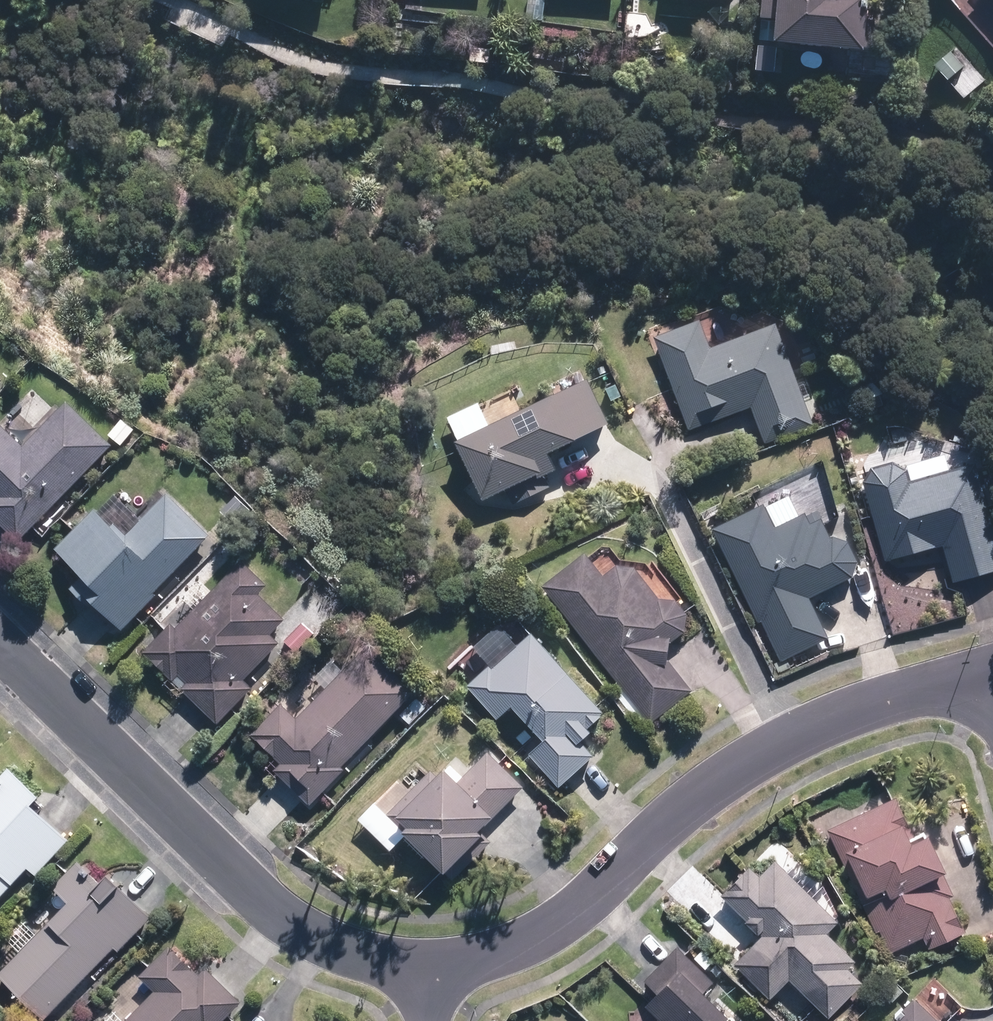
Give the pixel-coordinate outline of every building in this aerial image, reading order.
[(772,46),(860,54),(861,49),(872,50),(873,30),(867,30),(868,22),(857,21),(858,12),(855,12),(855,8),(858,9),(859,0),(760,0),(758,21),(775,22),(772,46)] [(751,409),(764,446),(813,428),(776,327),(710,351),(699,322),(651,339),(685,433),(751,409)] [(521,412),(511,390),(442,420),(480,505),(507,493),(513,508),(553,491),(548,479),(558,474),(548,454),(605,429),(585,384),(521,412)] [(109,444),(64,400),(19,446),(0,427),(0,525),(16,540),(109,444)] [(129,428),(116,417),(107,427),(121,438),(129,428)] [(904,463),(860,474),(882,563),(941,548),(950,587),(992,577),(992,548),(973,465),(947,471),(944,459),(905,469),(904,463)] [(207,534),(164,492),(123,534),(112,523),(110,526),(92,508),(53,548),(80,575),(67,588),(86,607),(91,601),(119,630),(154,594),(151,592),(207,534)] [(849,541),(829,536),(816,509),(799,517),(789,496),(713,532),(777,666),(828,641),(808,600),(853,579),(858,559),(849,541)] [(582,555),(540,588),(649,725),(692,691),(667,659),(670,645),(684,634),(686,616),(673,600),(656,598),(633,567),(613,566),(601,576),(582,555)] [(268,633),(282,619),(256,593),(265,584),(239,560),(173,627),(169,623),(140,652),(215,724),(250,689),(240,680),(277,642),(268,633)] [(312,634),(300,623),(283,640),(296,652),(312,634)] [(467,693),(494,723),(510,709),(541,743),(526,757),(559,793),(596,758),(581,742),(591,733),(588,730),(605,714),(531,634),(467,693)] [(339,767),(412,691),(365,646),(294,718),(280,703),(248,734),(279,763),(272,770),(307,805),(342,769),(339,767)] [(415,697),(399,715),(409,725),(426,707),(415,697)] [(356,820),(390,854),(403,841),(443,880),(483,839),(475,832),(522,784),(487,751),(467,771),(456,760),(423,794),(412,784),(384,812),(373,802),(356,820)] [(5,766),(0,772),(0,894),(25,867),(33,876),(66,840),(27,805),(36,795),(5,766)] [(951,894),(923,834),(914,838),(894,795),(826,827),(887,956),(920,940),(924,949),(964,931),(947,896),(951,894)] [(765,849),(718,896),(759,937),(731,965),(766,1000),(786,980),(824,1018),(860,982),(846,968),(856,958),(828,930),(836,922),(765,849)] [(41,1020),(111,947),(116,952),(150,917),(104,872),(96,881),(75,860),(49,886),(64,901),(44,921),(46,922),(0,969),(0,980),(41,1020)] [(167,945),(137,976),(152,991),(123,1020),(220,1020),(238,1002),(203,967),(196,973),(167,945)] [(633,987),(646,999),(641,1003),(655,1016),(650,1020),(721,1020),(725,1017),(704,996),(715,984),(674,945),(633,987)] [(908,991),(877,1020),(936,1020),(908,991)]
